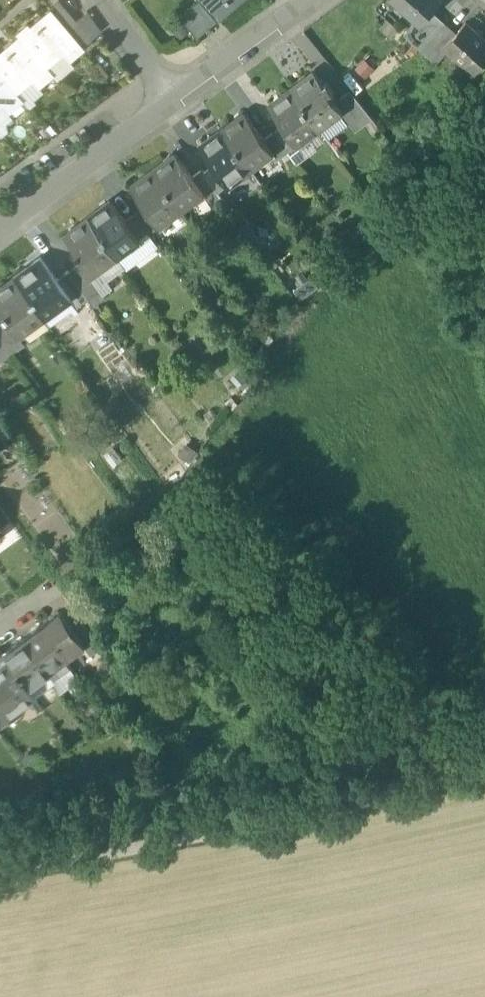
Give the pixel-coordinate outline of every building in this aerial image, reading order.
[(202,0),(181,18),(197,38),(219,19),(202,0)] [(202,0),(219,19),(241,0),(202,0)] [(440,0),(392,0),(419,24),(420,25),(433,11),(442,1),(440,0)] [(75,21),(58,2),(49,9),(81,46),(90,39),(75,21)] [(81,46),(49,9),(29,26),(27,23),(15,32),(18,35),(44,66),(61,53),(67,60),(83,48),(81,46)] [(445,22),(433,11),(420,25),(419,24),(416,28),(429,40),(445,22)] [(87,12),(75,21),(90,39),(100,31),(87,12)] [(445,22),(429,40),(441,51),(445,47),(444,47),(457,33),(445,22)] [(466,23),(457,33),(444,47),(445,47),(474,73),(484,61),(484,40),(466,23)] [(416,28),(412,25),(404,34),(420,50),(429,40),(416,28)] [(0,50),(0,76),(15,94),(32,80),(38,87),(52,75),(44,66),(18,35),(0,50)] [(441,51),(429,40),(420,50),(436,64),(445,54),(441,51)] [(325,86),(315,72),(292,89),(320,128),(342,112),(343,111),(337,102),(332,95),(335,93),(328,83),(325,86)] [(1,105),(7,113),(21,101),(15,94),(0,76),(0,106),(1,105)] [(320,128),(292,89),(269,106),(283,125),(294,140),(304,133),(307,137),(320,128)] [(351,91),(337,102),(343,111),(342,112),(347,120),(352,117),(360,128),(373,119),(351,91)] [(264,139),(244,113),(222,129),(251,168),(262,160),(259,155),(268,149),(270,147),(264,139)] [(294,140),(283,125),(273,132),(288,151),(297,144),(294,140)] [(251,168),(222,129),(200,146),(214,164),(226,180),(235,173),(238,178),(251,168)] [(288,151),(273,132),(264,139),(270,147),(268,149),(276,160),(288,151)] [(192,176),(174,153),(153,169),(181,208),(193,198),(191,195),(200,188),(201,187),(192,176)] [(226,180),(214,164),(204,172),(216,188),(218,191),(228,184),(226,180)] [(181,208),(153,169),(131,186),(145,205),(156,221),(166,214),(168,217),(181,208)] [(204,172),(202,169),(192,176),(201,187),(200,188),(206,196),(216,188),(204,172)] [(216,188),(206,196),(212,205),(222,197),(218,191),(216,188)] [(111,201),(89,217),(117,255),(129,246),(126,242),(136,234),(125,220),(111,201)] [(156,221),(145,205),(135,213),(149,232),(159,224),(156,221)] [(149,232),(135,213),(125,220),(136,234),(139,239),(149,232)] [(117,255),(89,217),(63,237),(80,261),(91,275),(91,274),(117,255)] [(55,280),(40,259),(13,278),(41,316),(67,297),(55,280)] [(91,275),(80,261),(68,270),(88,297),(100,289),(101,288),(91,274),(91,275)] [(88,297),(68,270),(55,280),(67,297),(74,307),(88,297)] [(13,278),(0,288),(0,316),(2,319),(15,335),(41,316),(13,278)] [(100,289),(88,297),(94,306),(106,297),(100,289)] [(67,297),(41,316),(49,327),(70,311),(74,315),(78,312),(74,307),(67,297)] [(0,320),(0,342),(9,355),(22,345),(15,335),(2,319),(0,320)] [(9,355),(0,342),(0,361),(9,355)] [(0,507),(0,526),(9,520),(0,507)] [(72,625),(61,611),(41,625),(66,659),(86,645),(72,625)] [(96,638),(82,619),(72,625),(86,645),(96,638)] [(66,659),(41,625),(22,639),(46,673),(66,659)] [(46,673),(22,639),(2,654),(4,657),(27,688),(46,673)] [(0,660),(0,713),(3,717),(4,717),(33,696),(27,688),(4,657),(0,660)]
